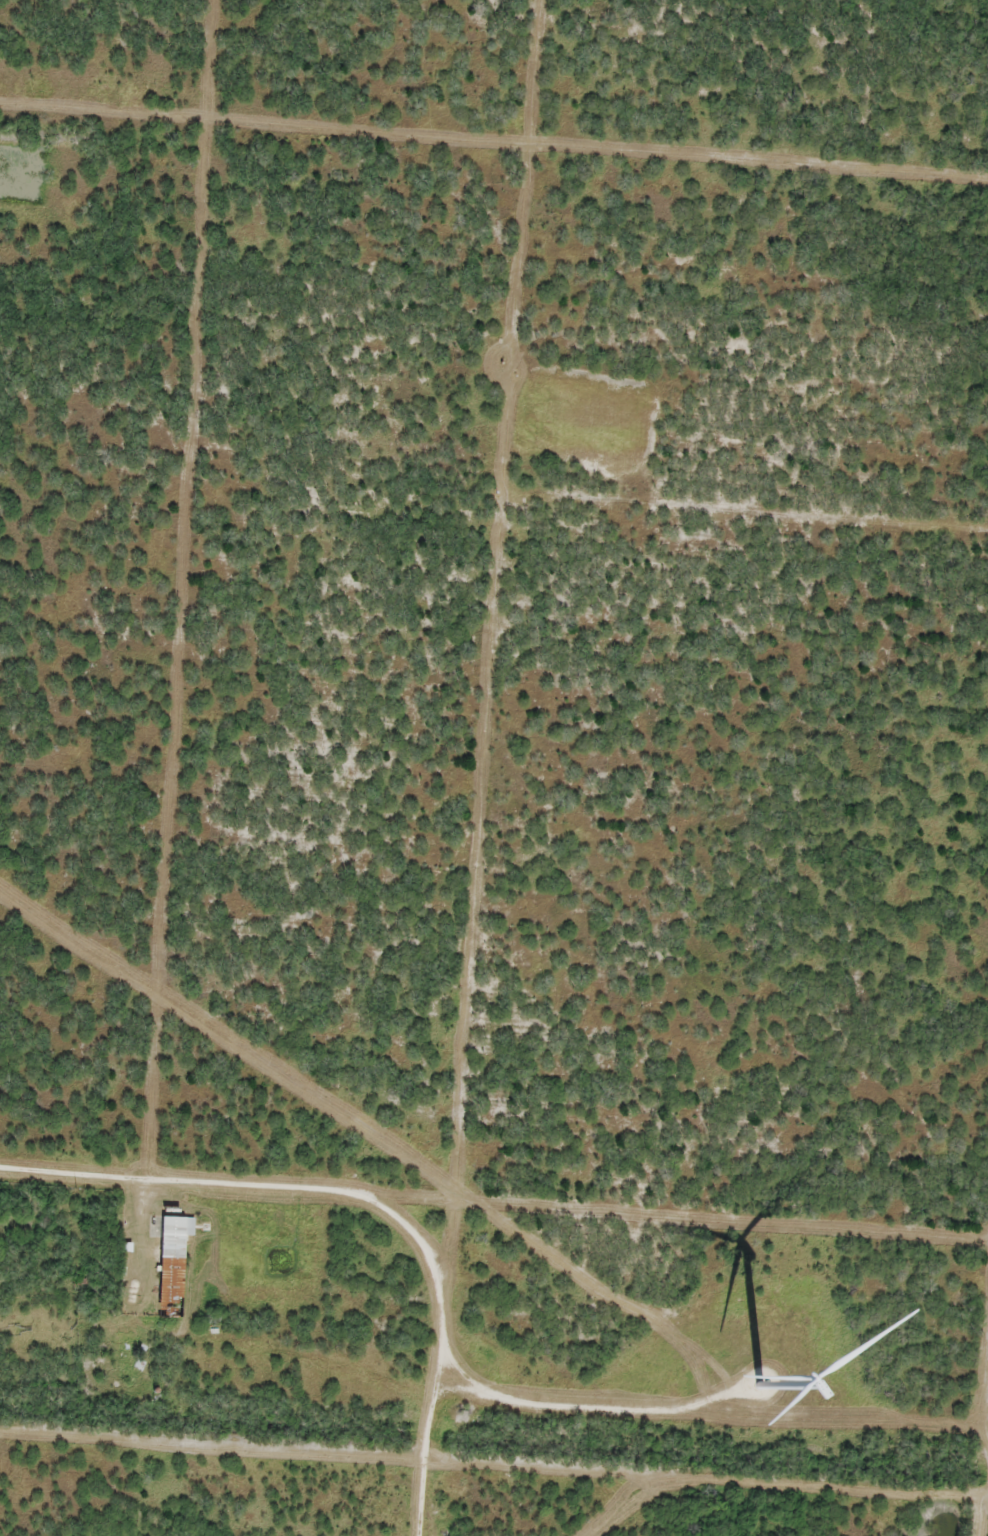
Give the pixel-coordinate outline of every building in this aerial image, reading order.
[(151,1216),(151,1235),(195,1235),(195,1216),(157,1216),(151,1216)] [(162,1303),(185,1304),(188,1244),(164,1243),(162,1303)]
